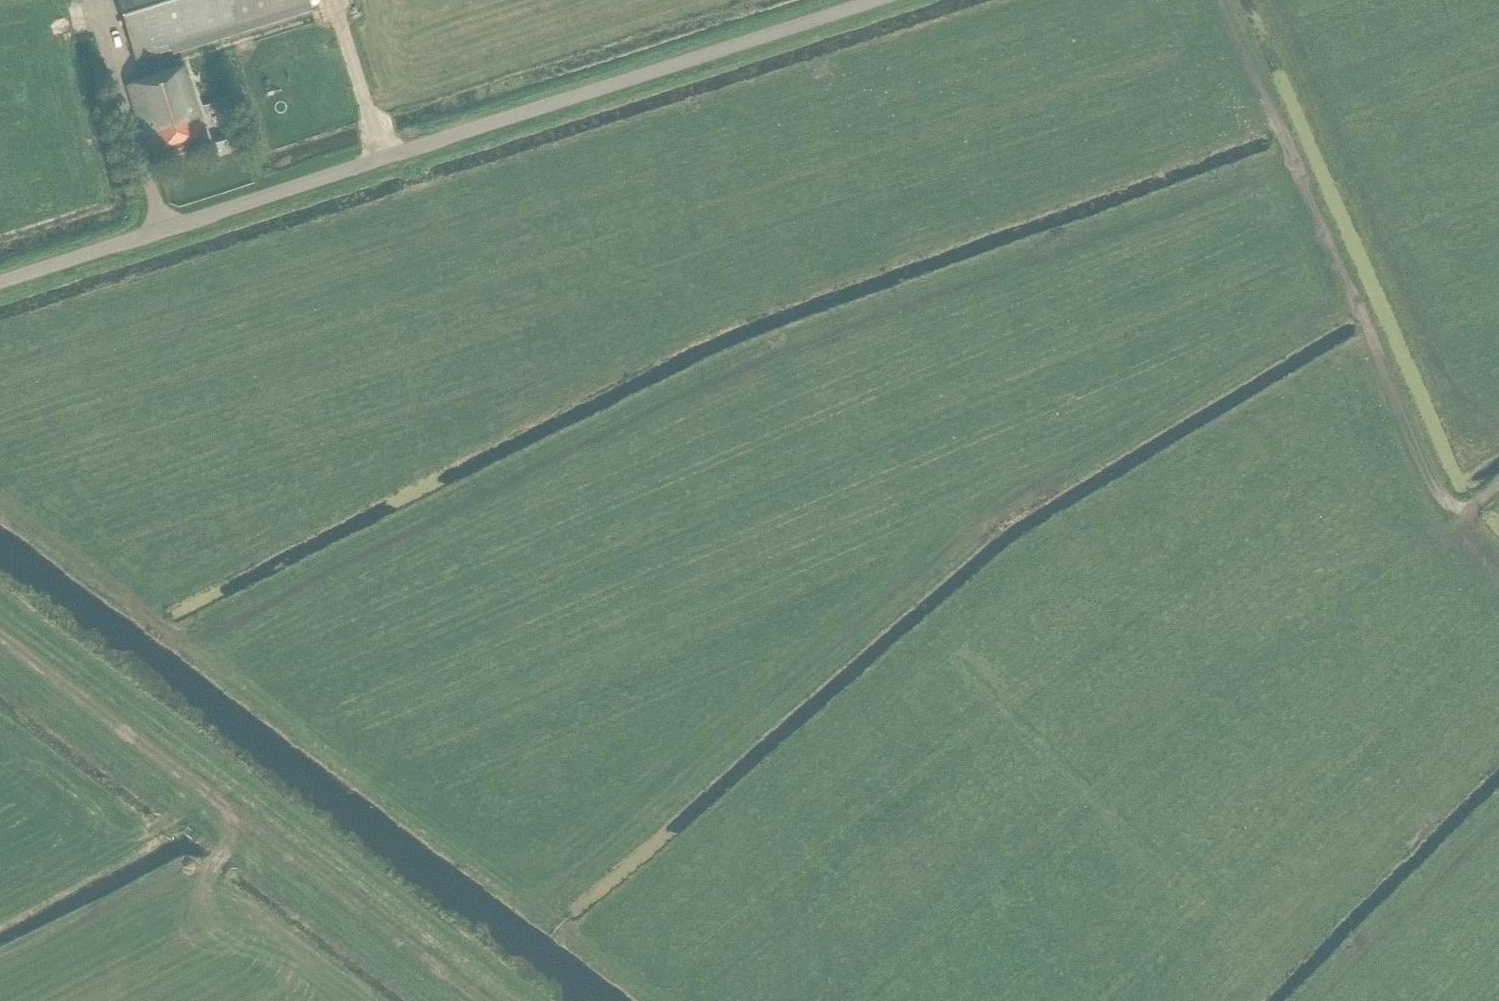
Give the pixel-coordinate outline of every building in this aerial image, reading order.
[(310,4),(309,0),(120,0),(139,59),(310,4)] [(207,141),(184,65),(144,78),(145,80),(128,86),(144,138),(148,137),(154,159),(207,141)] [(225,98),(215,102),(220,114),(230,110),(225,98)]
